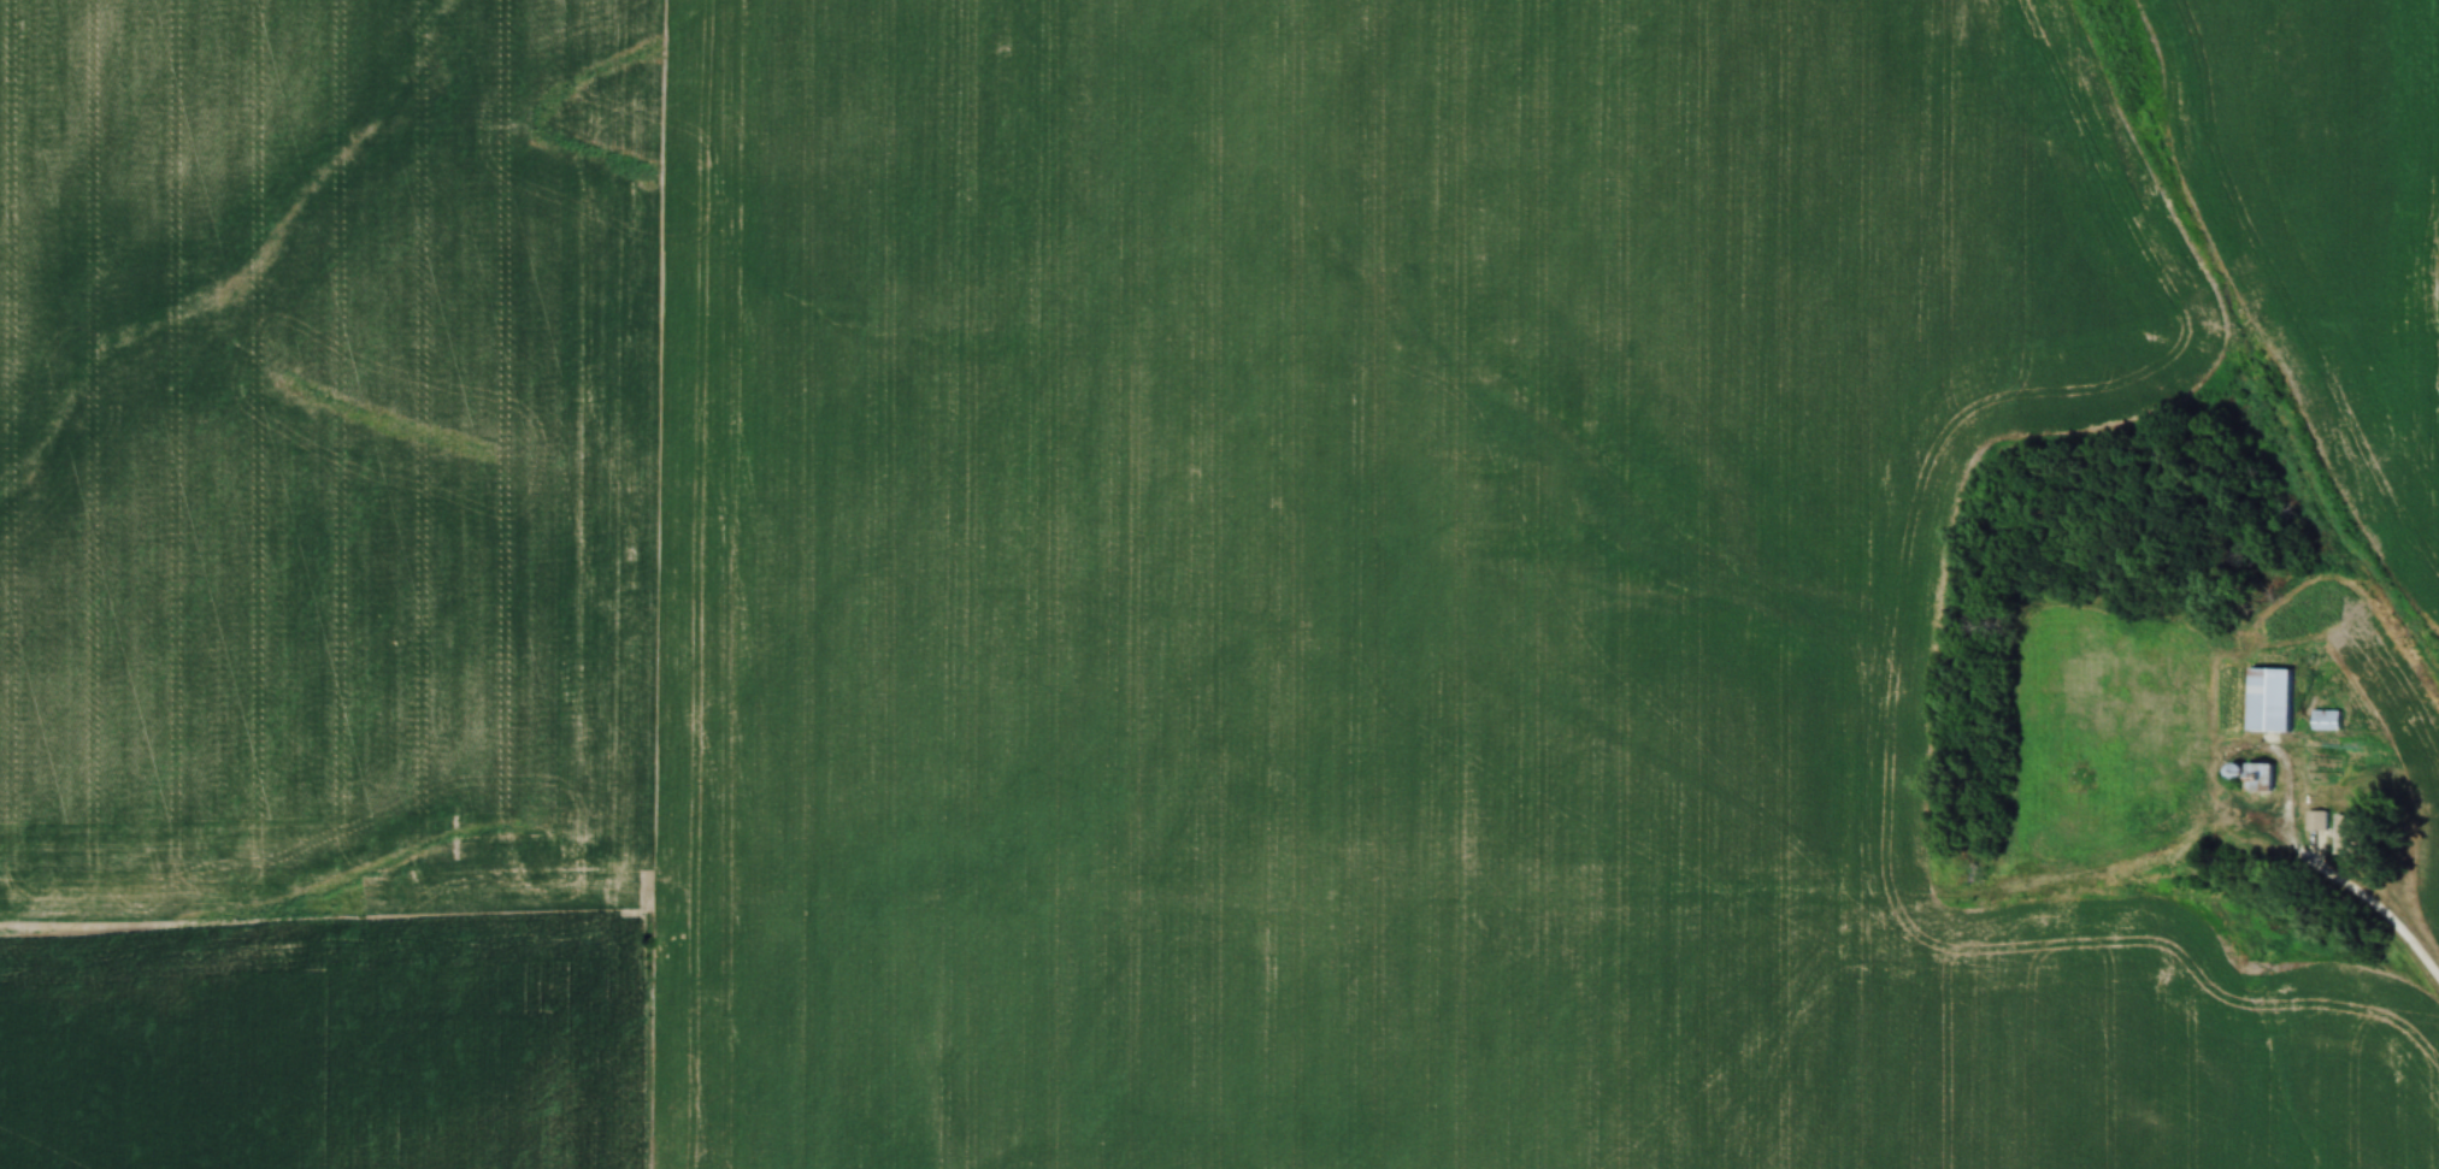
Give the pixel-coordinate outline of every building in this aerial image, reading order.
[(2255,730),(2258,669),(2305,672),(2302,733),(2255,730)]
